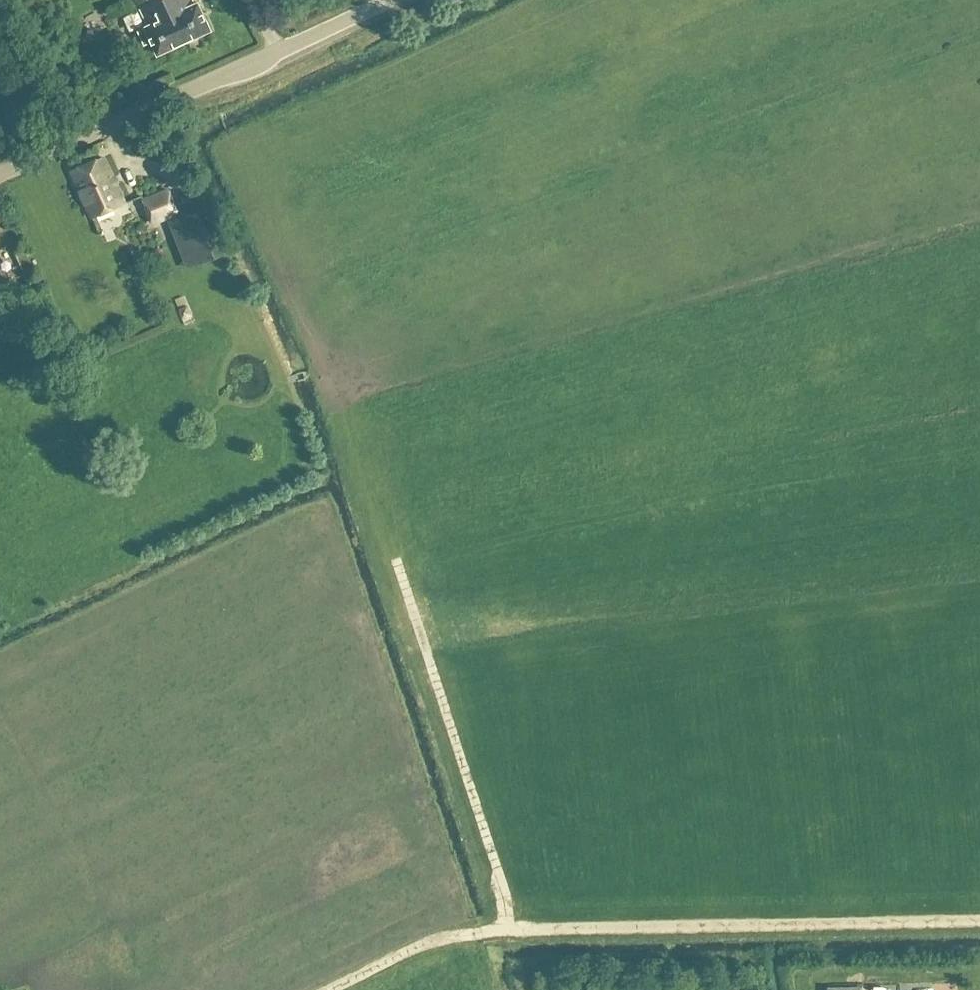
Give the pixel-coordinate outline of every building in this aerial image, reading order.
[(151,42),(157,55),(210,29),(197,2),(193,4),(191,0),(136,0),(145,20),(142,22),(144,27),(136,30),(143,45),(151,42)] [(92,216),(124,203),(103,157),(71,170),(92,216)] [(178,214),(168,189),(148,197),(148,199),(142,201),(152,224),(178,214)] [(187,269),(225,254),(205,206),(167,221),(187,269)]
